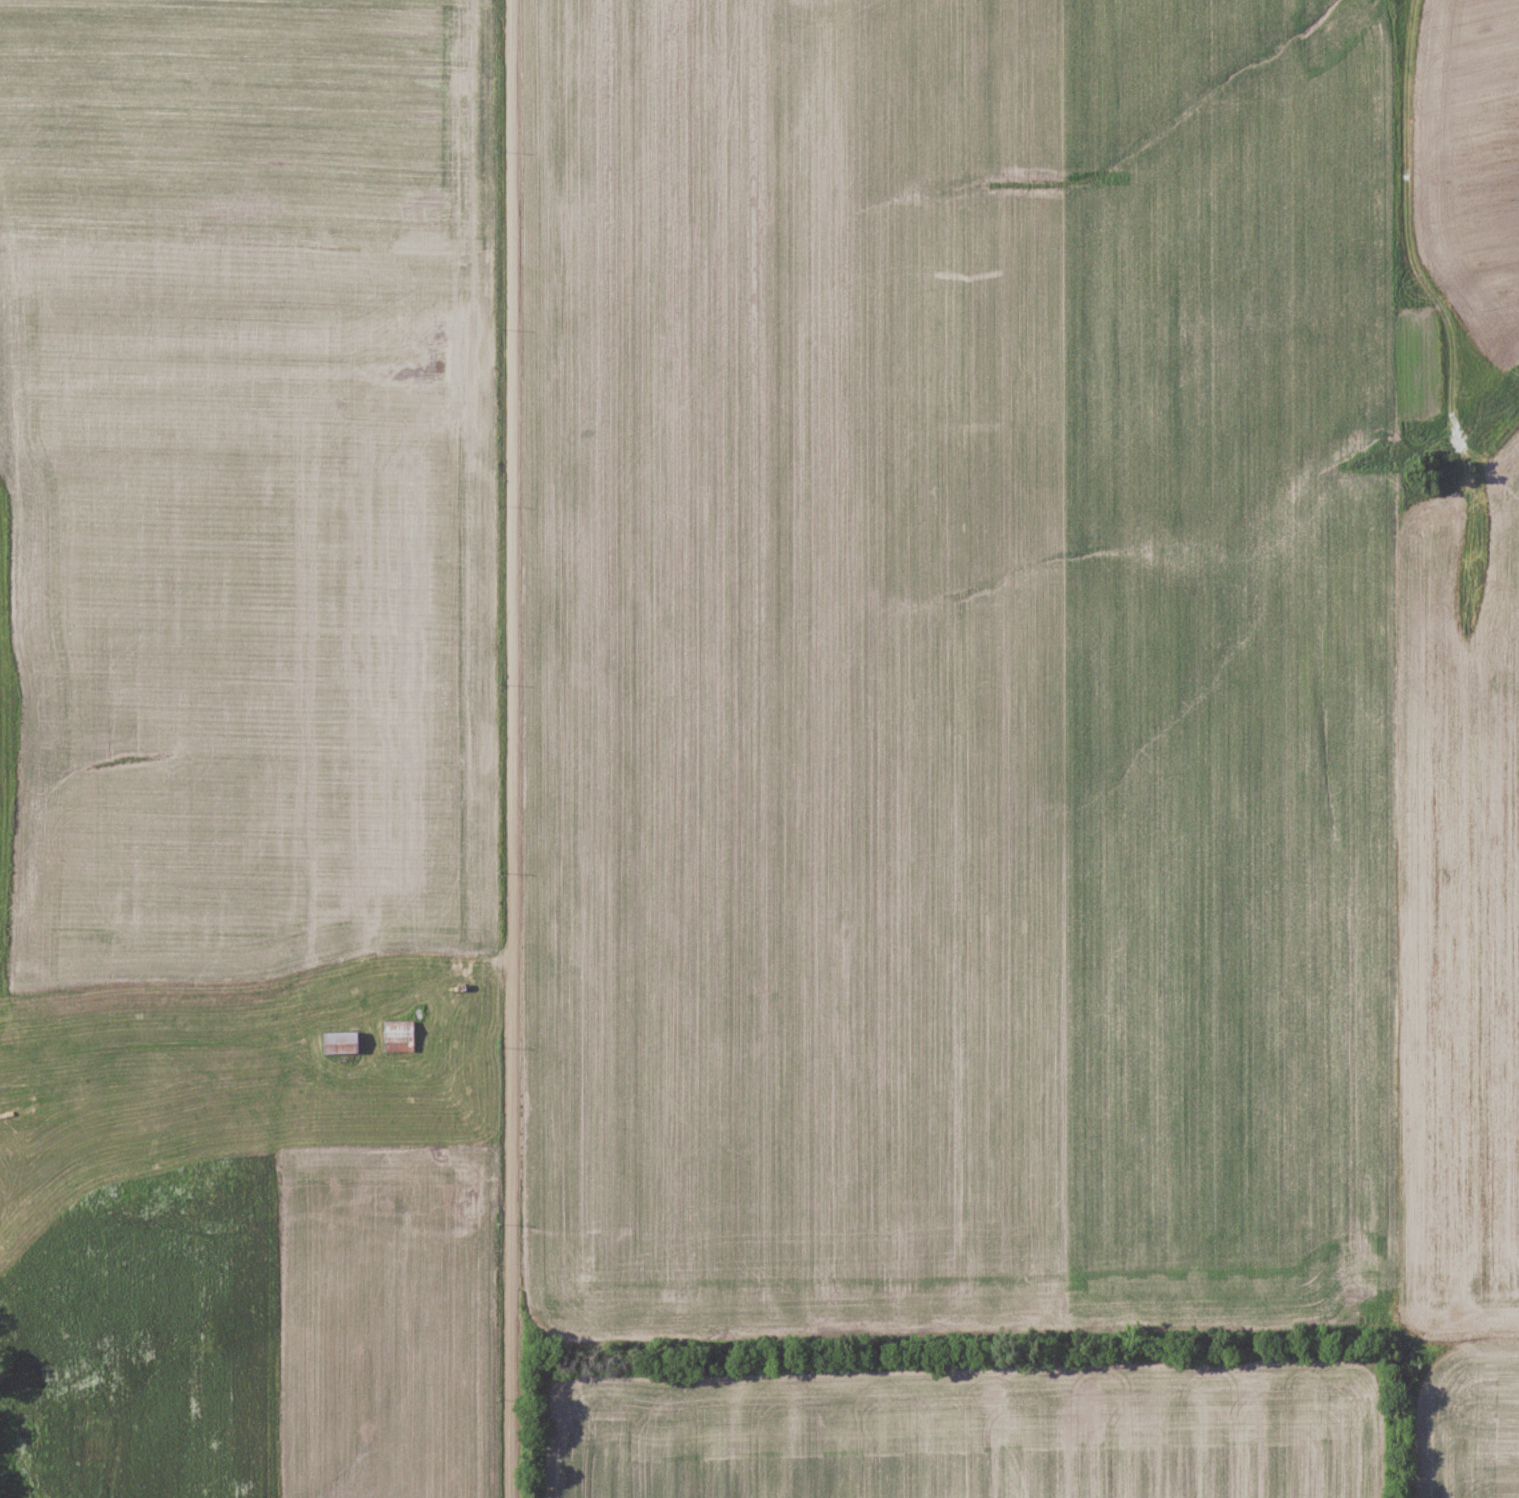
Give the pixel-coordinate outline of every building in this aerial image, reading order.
[(412,1052),(412,1021),(381,1021),(381,1052),(412,1052)] [(357,1054),(357,1032),(319,1032),(319,1054),(357,1054)]
